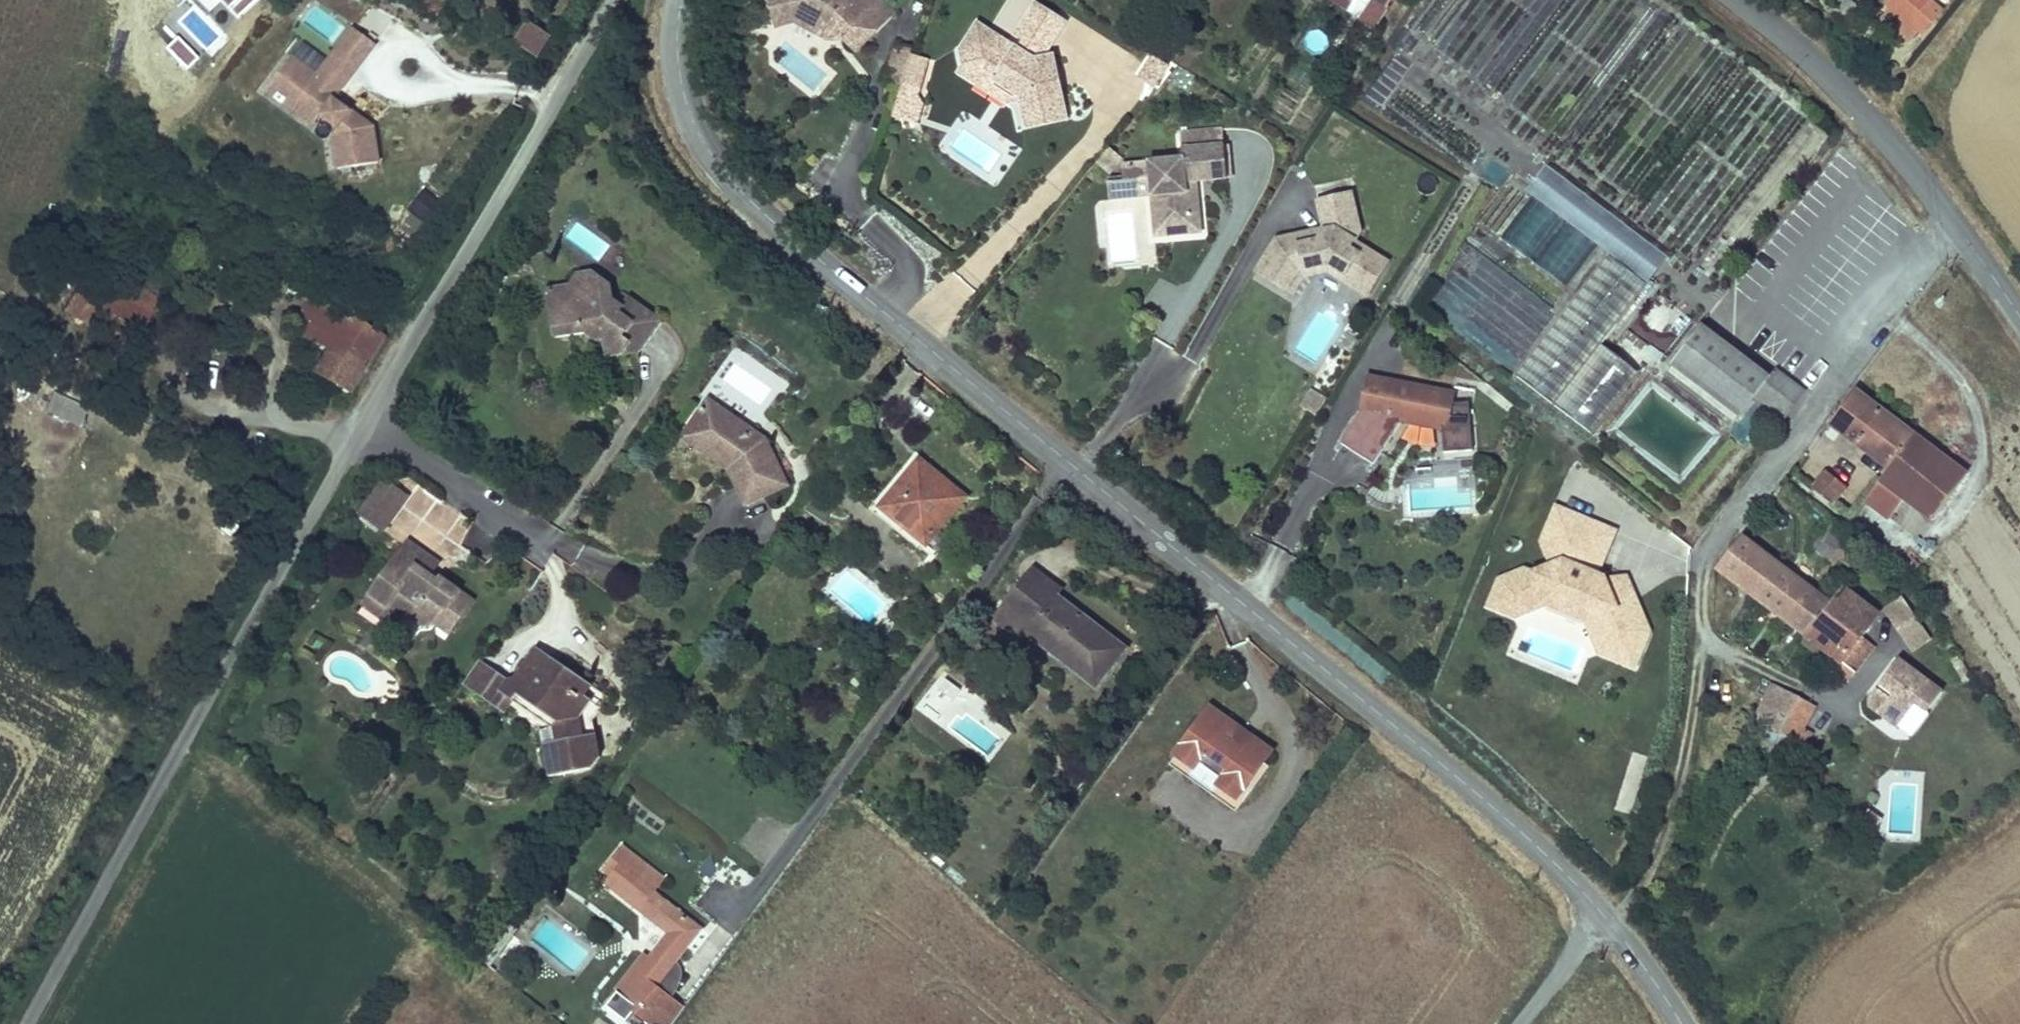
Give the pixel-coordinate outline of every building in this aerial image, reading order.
[(258,0),(224,0),(240,17),(258,0)] [(440,15),(446,0),(426,0),(430,2),(427,9),(440,15)] [(768,4),(773,21),(791,17),(789,0),(771,0),(768,4)] [(791,17),(827,37),(834,30),(852,47),(870,29),(858,17),(875,1),(875,0),(832,0),(827,4),(819,0),(789,0),(791,17)] [(1376,29),(1387,11),(1385,10),(1392,0),(1327,0),(1376,29)] [(1886,3),(1894,10),(1903,0),(1888,0),(1886,3)] [(1926,0),(1903,0),(1894,10),(1908,22),(1923,5),(1936,16),(1940,11),(1926,0)] [(887,13),(875,1),(858,17),(870,29),(887,13)] [(958,49),(961,66),(991,83),(993,81),(1017,95),(1022,118),(1043,114),(1041,108),(1061,104),(1054,75),(1042,67),(1040,57),(1062,20),(1033,2),(1014,33),(1024,39),(1018,49),(975,23),(958,49)] [(1923,5),(1908,22),(1921,33),(1936,16),(1923,5)] [(551,38),(528,23),(516,41),(538,56),(551,38)] [(293,53),(266,90),(276,97),(275,98),(283,104),(284,103),(293,109),(305,93),(325,107),(320,114),(321,115),(338,128),(334,134),(331,134),(337,169),(382,161),(375,125),(337,97),(377,43),(352,25),(327,58),(318,71),(294,54),(293,53)] [(187,68),(199,57),(177,36),(166,47),(187,68)] [(294,54),(318,71),(327,58),(304,41),(294,54)] [(899,83),(908,51),(894,47),(885,79),(899,83)] [(1040,57),(1042,67),(1054,75),(1050,55),(1040,57)] [(1168,66),(1151,56),(1137,78),(1154,89),(1168,66)] [(991,83),(961,66),(957,73),(1005,103),(1017,95),(993,81),(991,83)] [(916,88),(899,83),(891,114),(907,119),(912,101),(916,88)] [(325,107),(305,93),(293,109),(313,124),(321,115),(320,114),(325,107)] [(922,103),(912,101),(907,119),(917,121),(922,103)] [(1061,104),(1041,108),(1043,114),(1022,118),(1024,126),(1064,117),(1061,104)] [(1180,131),(1181,149),(1223,145),(1221,128),(1180,131)] [(1147,162),(1150,198),(1162,196),(1166,237),(1201,234),(1199,213),(1191,214),(1188,184),(1196,184),(1226,181),(1223,145),(1181,149),(1182,159),(1147,162)] [(1109,149),(1096,165),(1110,176),(1123,160),(1109,149)] [(1150,198),(1147,162),(1121,165),(1122,176),(1107,178),(1109,201),(1150,198)] [(1196,184),(1188,184),(1191,214),(1199,213),(1196,184)] [(1256,273),(1290,294),(1300,278),(1304,271),(1329,266),(1345,276),(1342,280),(1367,296),(1383,269),(1349,248),(1354,241),(1358,235),(1364,225),(1355,186),(1321,194),(1328,223),(1322,234),(1303,239),(1300,229),(1280,234),(1256,273)] [(409,210),(425,223),(441,205),(425,191),(409,210)] [(1162,196),(1150,198),(1154,238),(1166,237),(1162,196)] [(1328,223),(1300,229),(1303,239),(1322,234),(1328,223)] [(1387,263),(1354,241),(1349,248),(1383,269),(1387,263)] [(1639,374),(1601,345),(1646,285),(1607,255),(1516,375),(1593,434),(1639,374)] [(1327,272),(1342,280),(1345,276),(1329,266),(1304,271),(1300,278),(1327,272)] [(612,359),(642,355),(666,323),(635,299),(628,308),(619,301),(617,286),(599,272),(584,274),(576,285),(585,291),(578,300),(565,303),(569,332),(600,328),(608,332),(608,333),(612,359)] [(66,309),(131,348),(149,317),(84,278),(66,309)] [(570,339),(608,333),(608,332),(600,328),(569,332),(565,303),(578,300),(585,291),(576,285),(553,289),(560,340),(570,339)] [(382,336),(338,309),(336,312),(311,296),(292,328),(328,349),(312,374),(347,393),(356,378),(365,364),(366,364),(382,336)] [(1769,379),(1700,326),(1671,364),(1741,417),(1757,396),(1769,406),(1786,381),(1774,371),(1769,379)] [(749,366),(747,382),(760,383),(760,392),(780,394),(783,369),(749,366)] [(1472,450),(1468,402),(1450,403),(1452,394),(1368,378),(1362,409),(1341,443),(1373,464),(1380,452),(1402,418),(1441,425),(1443,452),(1472,450)] [(1802,393),(1786,381),(1769,406),(1785,417),(1802,393)] [(1942,453),(1855,388),(1827,425),(1887,470),(1877,482),(1903,501),(1904,502),(1942,453)] [(1315,416),(1326,398),(1313,390),(1302,408),(1315,416)] [(51,392),(43,412),(76,427),(85,407),(51,392)] [(765,439),(708,400),(695,419),(707,428),(699,441),(732,464),(734,468),(729,470),(746,505),(787,485),(765,439)] [(732,464),(699,441),(707,428),(695,419),(682,438),(729,470),(734,468),(732,464)] [(1967,472),(1942,453),(1904,502),(1929,521),(1967,472)] [(922,550),(964,498),(940,478),(920,462),(883,508),(899,522),(895,528),(922,550)] [(1845,487),(1826,471),(1811,489),(1836,509),(1840,503),(1835,499),(1845,487)] [(385,478),(360,512),(384,530),(409,496),(385,478)] [(1903,501),(1877,482),(1862,502),(1887,521),(1903,501)] [(430,500),(414,539),(458,556),(473,517),(430,500)] [(1603,575),(1600,573),(1618,530),(1554,504),(1538,542),(1546,563),(1531,569),(1524,566),(1496,578),(1484,608),(1514,620),(1545,607),(1582,623),(1596,655),(1635,671),(1651,632),(1627,575),(1605,577),(1603,575)] [(1847,537),(1831,524),(1812,548),(1833,565),(1837,560),(1832,556),(1847,537)] [(1829,604),(1742,537),(1717,568),(1805,635),(1829,604)] [(437,564),(407,542),(369,596),(386,608),(390,622),(410,618),(421,627),(437,619),(451,630),(475,596),(443,574),(437,582),(434,587),(426,581),(429,576),(437,564)] [(1092,624),(1027,574),(995,615),(1024,637),(1027,633),(1029,629),(1065,656),(1062,660),(1097,686),(1125,649),(1092,624)] [(437,582),(429,576),(426,581),(434,587),(437,582)] [(1878,615),(1842,588),(1829,604),(1805,635),(1842,664),(1855,673),(1872,650),(1860,641),(1878,615)] [(386,608),(369,596),(361,607),(384,623),(390,622),(386,608)] [(1882,610),(1911,654),(1932,640),(1902,597),(1882,610)] [(1065,656),(1029,629),(1027,633),(1062,660),(1065,656)] [(1842,664),(1805,635),(1800,643),(1831,667),(1829,670),(1846,684),(1855,673),(1842,664)] [(513,680),(526,678),(532,669),(542,667),(548,658),(533,648),(513,680)] [(513,680),(506,682),(498,694),(511,703),(516,697),(554,722),(551,726),(555,741),(542,744),(549,777),(590,768),(599,756),(594,733),(582,736),(578,717),(589,699),(583,695),(577,691),(583,681),(548,658),(542,667),(532,669),(526,678),(513,680)] [(1942,692),(1898,659),(1869,698),(1870,707),(1898,727),(1915,703),(1927,712),(1942,692)] [(506,682),(479,663),(462,687),(503,715),(511,703),(498,694),(506,682)] [(589,685),(583,681),(577,691),(583,695),(589,685)] [(922,708),(933,718),(958,692),(947,681),(922,708)] [(1799,697),(1773,684),(1754,722),(1756,722),(1762,724),(1782,732),(1799,697)] [(516,697),(511,703),(550,728),(551,726),(554,722),(516,697)] [(1827,712),(1799,697),(1782,732),(1762,724),(1754,743),(1786,758),(1804,731),(1814,737),(1827,712)] [(600,707),(589,699),(578,717),(582,736),(594,733),(591,721),(600,707)] [(1249,742),(1238,734),(1241,730),(1209,708),(1175,756),(1237,800),(1271,752),(1252,738),(1249,742)] [(1252,738),(1241,730),(1238,734),(1249,742),(1252,738)] [(1237,800),(1175,756),(1168,765),(1231,809),(1237,800)] [(655,891),(644,883),(647,880),(644,878),(652,868),(623,846),(609,863),(617,869),(610,878),(605,883),(669,933),(650,958),(644,953),(616,988),(639,1006),(635,1012),(650,1023),(672,1023),(684,1008),(662,991),(657,987),(676,963),(702,929),(655,891)] [(617,869),(609,863),(603,872),(610,878),(617,869)] [(665,879),(652,868),(644,878),(647,880),(644,883),(655,891),(665,879)] [(682,967),(676,963),(657,987),(662,991),(682,967)]
